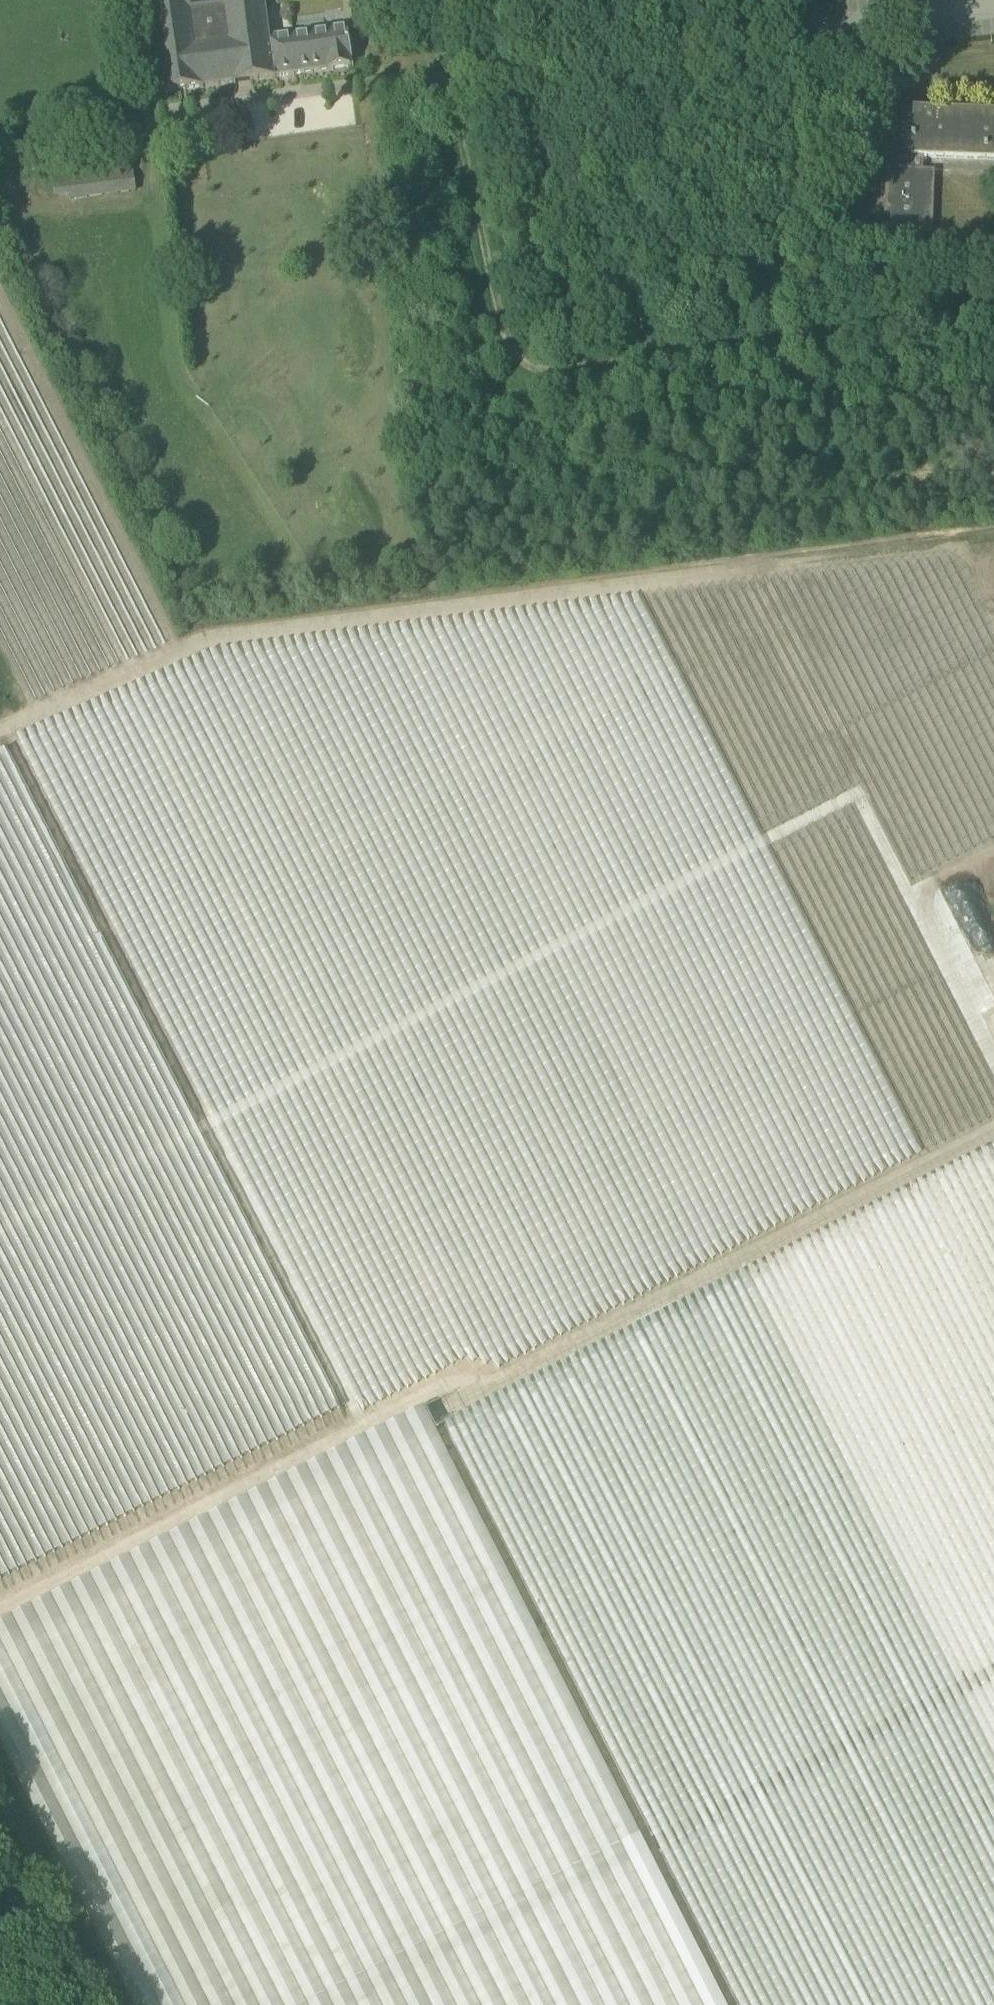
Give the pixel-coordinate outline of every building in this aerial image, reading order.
[(220,86),(276,78),(271,39),(265,0),(149,0),(162,94),(220,86)] [(276,78),(353,68),(351,48),(349,28),(271,39),(276,78)] [(915,111),(917,76),(891,75),(885,231),(933,233),(935,172),(912,171),(913,160),(993,163),(993,114),(915,111)] [(70,202),(136,193),(132,167),(54,177),(56,198),(69,197),(70,202)] [(425,1409),(0,1624),(0,1741),(134,2004),(727,2004),(425,1409)]
